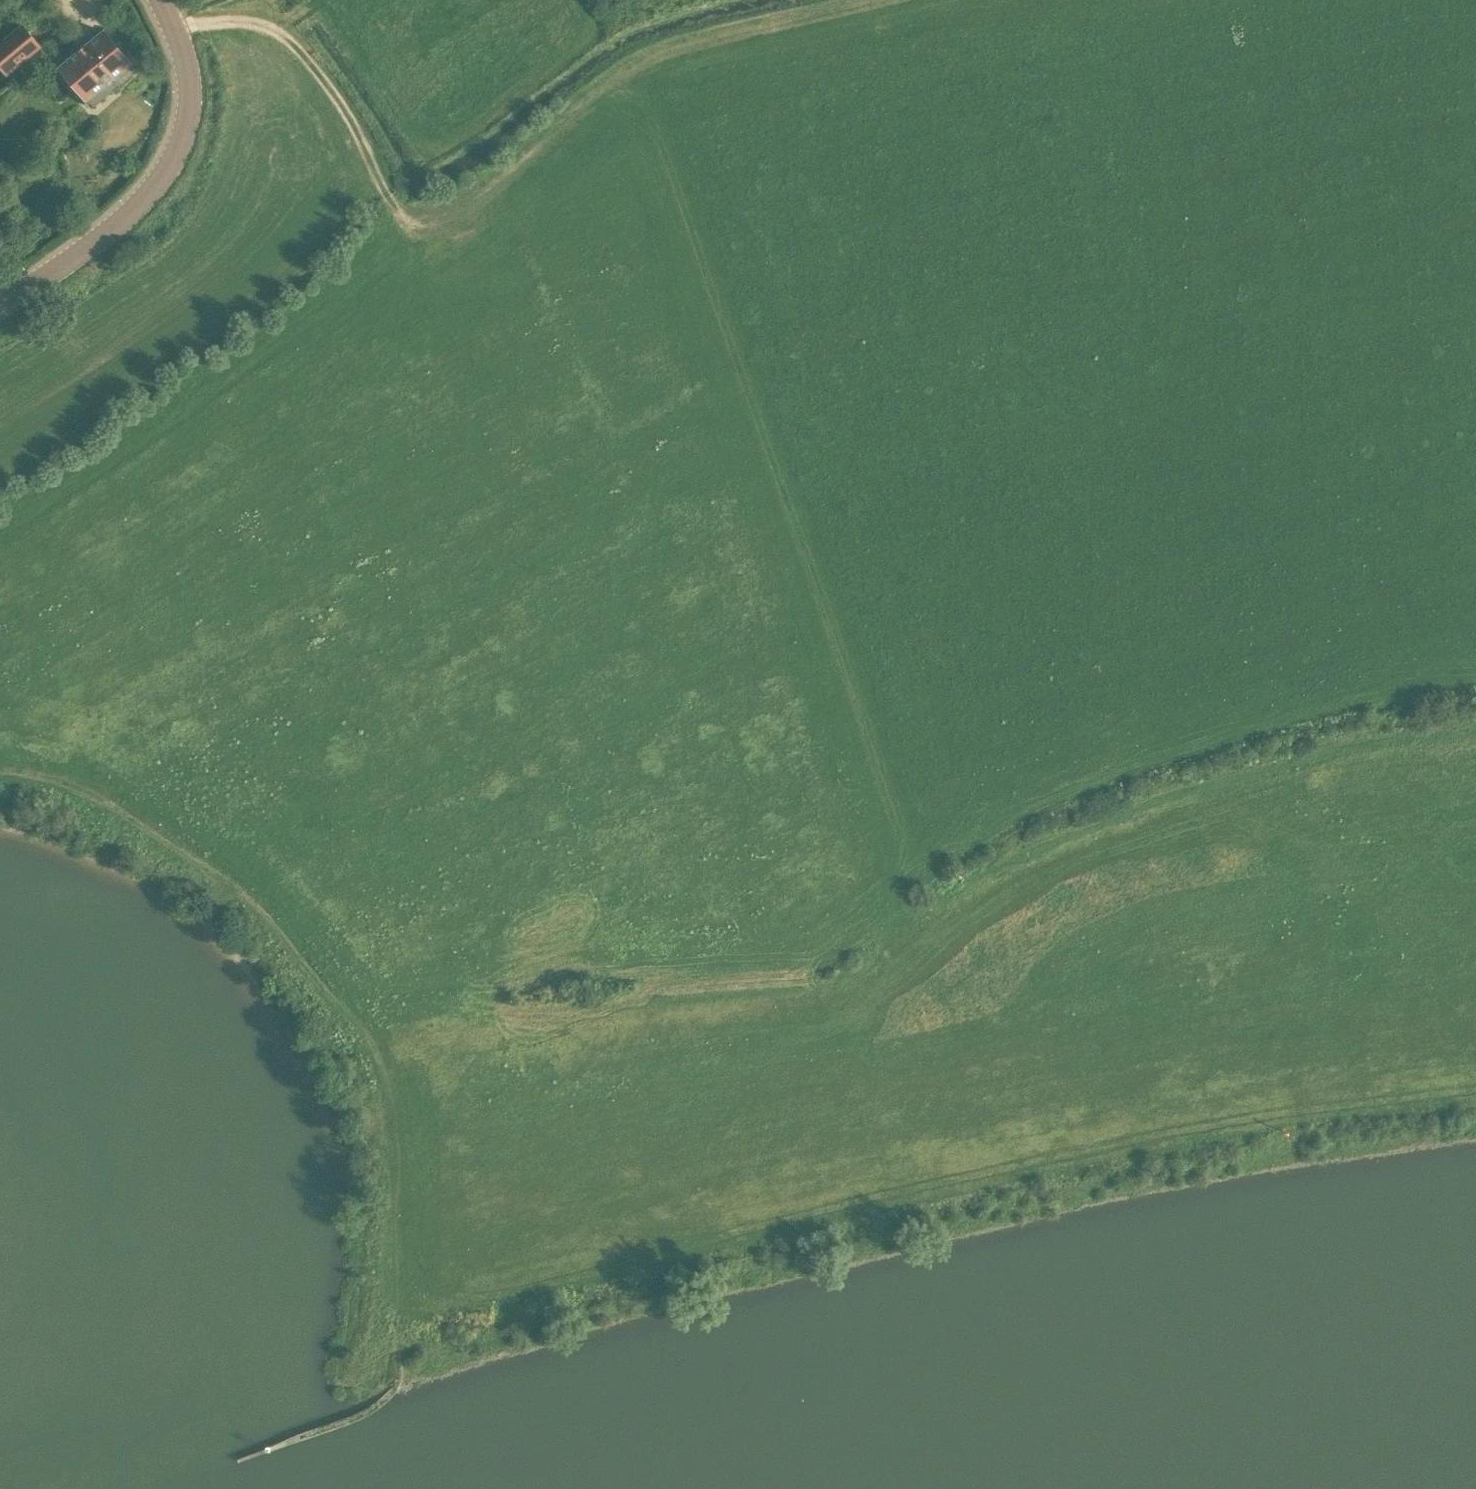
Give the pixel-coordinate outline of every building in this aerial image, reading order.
[(8,75),(43,46),(24,23),(0,43),(0,66),(8,75)] [(59,66),(86,98),(89,96),(95,103),(135,71),(129,63),(130,62),(102,30),(59,66)]
